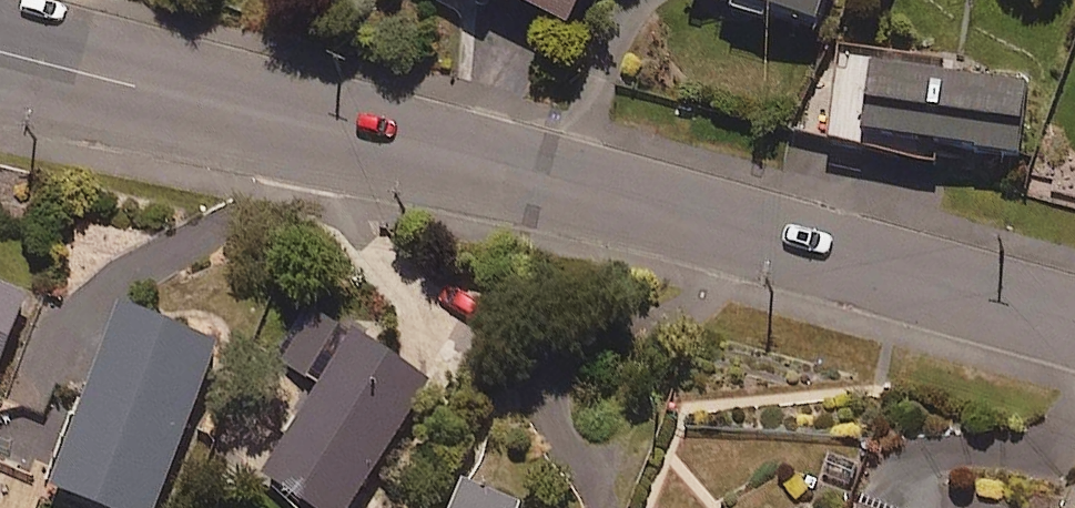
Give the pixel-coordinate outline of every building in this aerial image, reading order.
[(564,26),(577,0),(514,0),(564,26)] [(817,23),(824,0),(745,0),(817,23)] [(1024,81),(869,62),(860,132),(1015,152),(1024,81)] [(0,280),(0,359),(27,290),(0,280)] [(118,308),(46,490),(91,507),(152,507),(216,347),(118,308)] [(350,334),(255,474),(306,507),(345,507),(427,387),(350,334)] [(523,505),(468,481),(457,507),(522,507),(523,505)]
